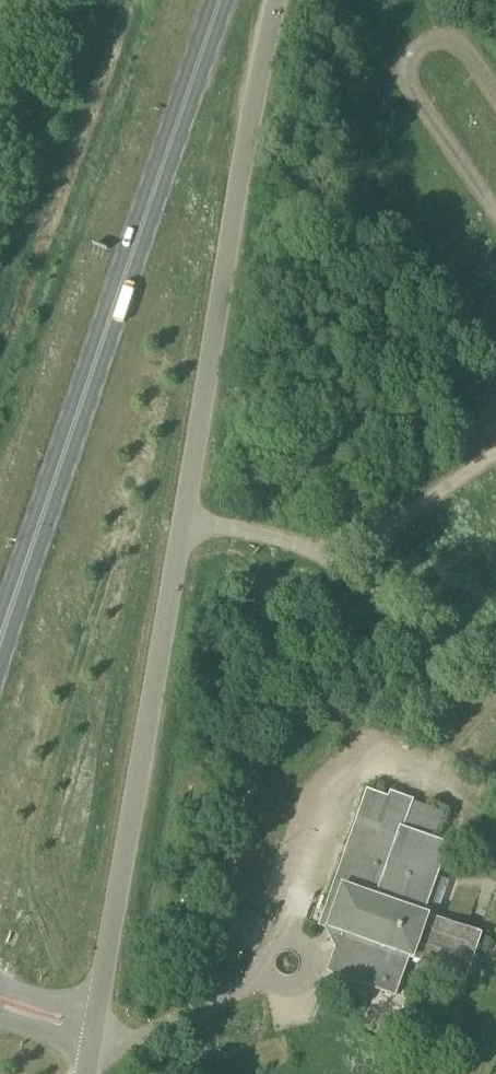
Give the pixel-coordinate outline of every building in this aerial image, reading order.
[(389,800),(368,793),(321,927),(334,932),(333,935),(336,941),(340,948),(337,949),(329,973),(395,997),(409,958),(466,978),(467,976),(472,962),(476,952),(481,936),(424,916),(448,847),(433,842),(442,813),(412,802),(391,795),(389,800)]
